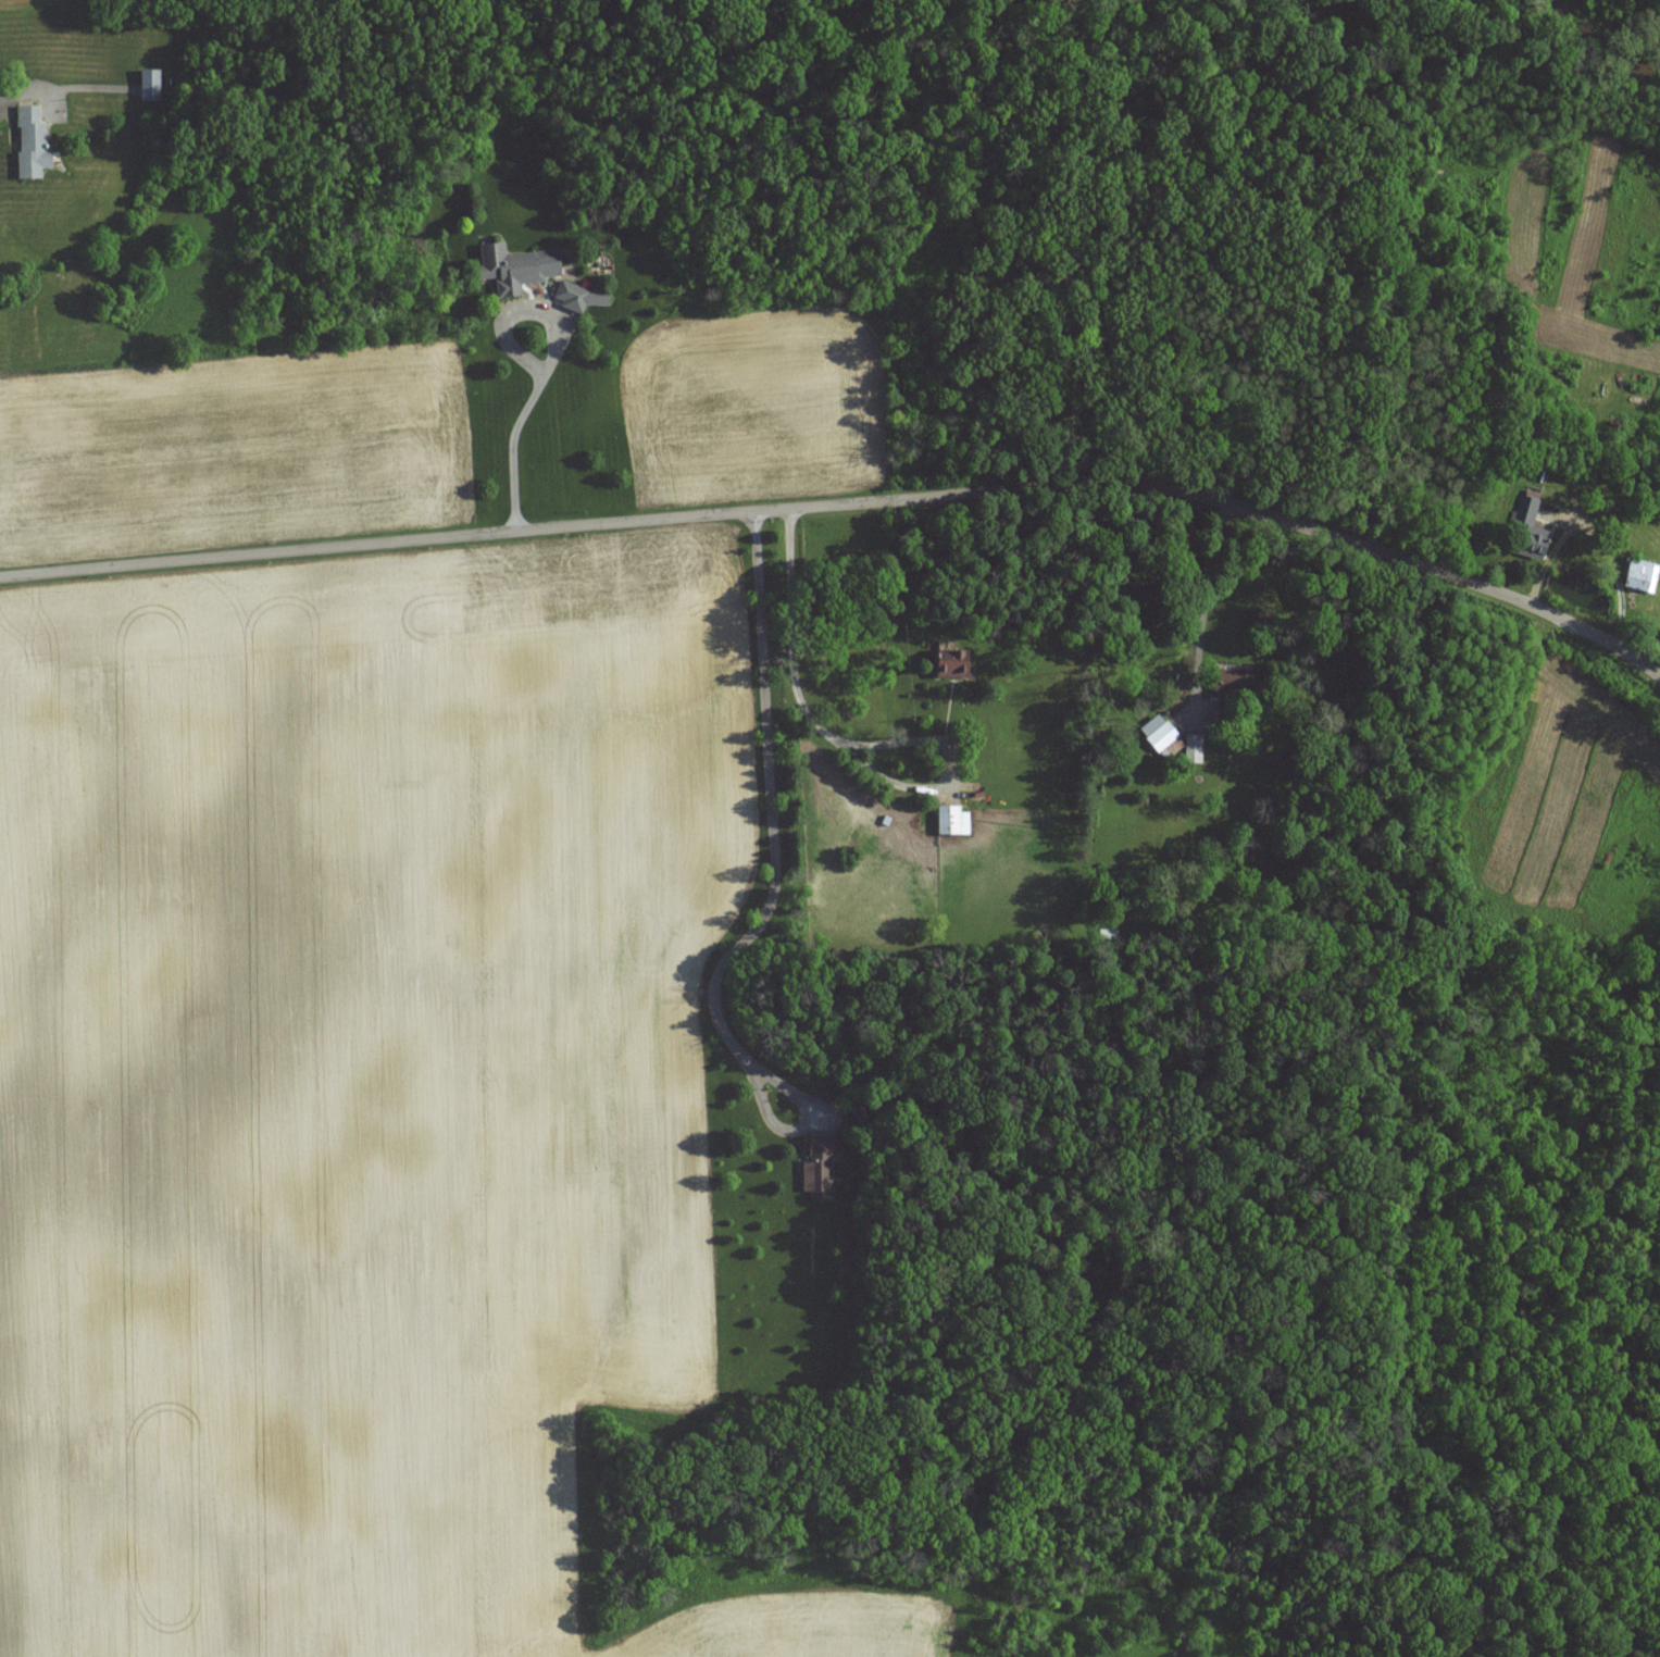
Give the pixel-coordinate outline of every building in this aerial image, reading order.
[(144,71),(145,101),(164,101),(164,70),(144,71)] [(22,179),(46,179),(46,169),(57,169),(57,151),(51,152),(50,124),(44,124),(44,107),(22,107),(22,179)] [(565,250),(511,255),(510,244),(483,247),(487,281),(501,279),(503,299),(527,297),(526,284),(568,280),(565,250)] [(616,308),(616,293),(598,292),(566,280),(559,298),(568,301),(567,308),(588,316),(591,307),(616,308)] [(1546,501),(1526,493),(1516,518),(1536,526),(1546,501)] [(1555,533),(1538,529),(1533,556),(1550,560),(1555,533)] [(1659,588),(1659,562),(1636,558),(1632,589),(1659,593),(1659,588)] [(978,660),(971,660),(972,650),(960,649),(959,656),(940,656),(940,677),(977,678),(978,660)] [(1219,689),(1258,692),(1260,670),(1221,667),(1219,689)] [(1141,729),(1159,754),(1183,737),(1165,712),(1141,729)] [(1206,762),(1207,735),(1190,734),(1189,762),(1206,762)] [(944,835),(974,834),(974,812),(965,812),(965,805),(943,806),(944,835)] [(807,1160),(807,1192),(814,1192),(814,1201),(835,1201),(835,1154),(839,1154),(839,1135),(813,1135),(814,1160),(807,1160)]
